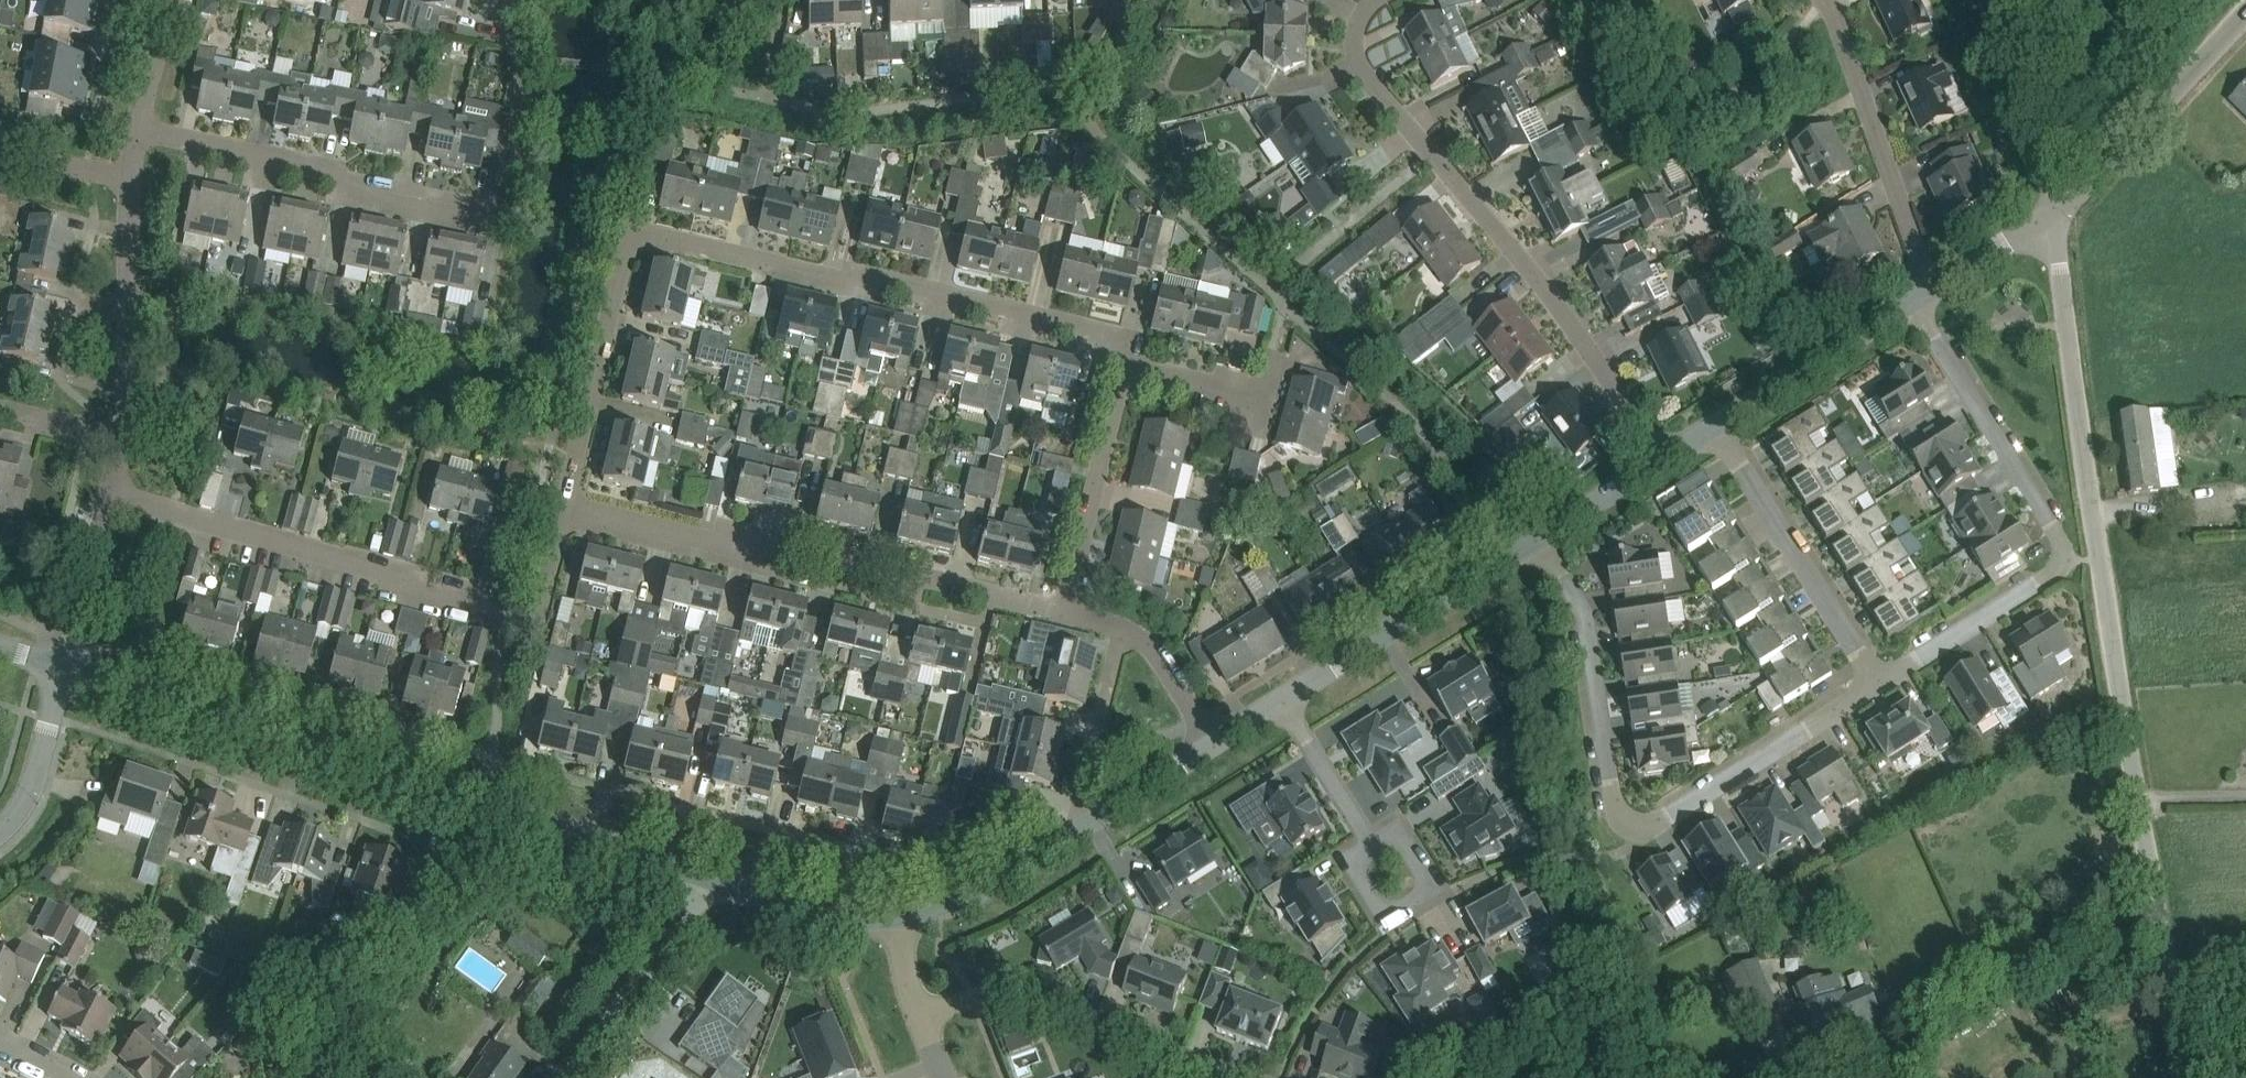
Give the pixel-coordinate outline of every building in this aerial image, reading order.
[(44,23),(99,34),(101,24),(96,23),(99,9),(52,0),(48,0),(44,23)] [(99,9),(101,0),(52,0),(99,9)] [(216,17),(219,2),(211,0),(202,0),(200,13),(216,17)] [(389,11),(385,26),(413,33),(420,5),(461,15),(465,0),(411,0),(411,2),(401,0),(392,0),(389,11)] [(807,4),(808,31),(835,30),(833,0),(807,0),(807,4)] [(835,30),(862,29),(860,0),(833,0),(835,30)] [(889,27),(916,26),(914,0),(888,0),(889,27)] [(916,26),(942,25),(941,0),(914,0),(916,26)] [(969,12),(996,11),(995,0),(969,0),(969,12)] [(996,11),(1023,9),(1022,0),(995,0),(996,11)] [(1296,36),(1307,37),(1308,8),(1295,0),(1246,0),(1254,15),(1266,15),(1265,36),(1296,36)] [(1550,0),(1546,0),(1534,12),(1548,25),(1561,11),(1550,0)] [(1724,15),(1729,12),(1736,28),(1757,18),(1749,2),(1750,2),(1751,4),(1759,0),(1716,0),(1724,15)] [(1904,38),(1934,25),(1922,0),(1874,0),(1894,43),(1904,38)] [(1469,34),(1455,6),(1443,12),(1402,33),(1403,34),(1409,30),(1423,57),(1417,60),(1417,61),(1423,58),(1455,41),(1469,34)] [(322,7),(319,18),(329,21),(332,9),(322,7)] [(1100,41),(1115,18),(1103,10),(1088,33),(1100,41)] [(347,24),(349,13),(336,11),(334,21),(347,24)] [(280,21),(279,16),(275,12),(268,13),(265,19),(266,24),(270,28),(277,27),(280,21)] [(1048,15),(1034,16),(1035,44),(1049,43),(1048,15)] [(1035,44),(1034,16),(1020,16),(1021,44),(1035,44)] [(1561,24),(1568,38),(1577,33),(1573,24),(1570,20),(1561,24)] [(978,30),(970,30),(956,31),(958,59),(958,72),(980,72),(978,30)] [(944,59),(958,59),(956,31),(943,31),(944,59)] [(875,34),(862,35),(863,78),(877,78),(875,34)] [(890,61),(889,34),(875,34),(876,62),(877,78),(890,77),(890,61)] [(779,63),(791,66),(797,38),(784,36),(779,63)] [(1307,37),(1296,36),(1265,36),(1265,53),(1255,53),(1241,73),(1266,90),(1279,71),(1285,76),(1306,64),(1307,37)] [(378,52),(395,55),(398,40),(382,37),(378,52)] [(1961,44),(1964,51),(1976,46),(1973,39),(1961,44)] [(1431,89),(1447,80),(1469,69),(1455,41),(1423,58),(1437,85),(1430,88),(1431,89)] [(1510,68),(1533,56),(1526,43),(1503,55),(1510,68)] [(199,48),(191,88),(202,90),(198,112),(214,115),(213,122),(223,124),(227,106),(236,63),(216,59),(217,52),(199,48)] [(1557,58),(1551,48),(1535,57),(1541,67),(1557,58)] [(38,49),(34,73),(84,83),(87,70),(91,71),(94,60),(38,49)] [(484,64),(498,67),(500,56),(486,54),(484,64)] [(1539,68),(1533,56),(1510,68),(1516,80),(1539,68)] [(437,94),(467,98),(472,63),(443,58),(437,94)] [(227,106),(223,124),(233,126),(235,119),(251,123),(256,101),(267,104),(273,76),(254,72),(255,68),(236,63),(227,106)] [(818,67),(818,86),(834,86),(833,66),(818,67)] [(1952,88),(1942,66),(1899,86),(1919,129),(1934,123),(1935,125),(1955,116),(1944,92),(1952,88)] [(1481,136),(1481,138),(1491,132),(1520,118),(1531,112),(1515,80),(1516,80),(1510,68),(1492,77),(1499,92),(1463,111),(1464,112),(1467,110),(1481,136)] [(29,98),(26,113),(54,118),(57,103),(84,108),(86,97),(82,97),(84,83),(34,73),(29,98)] [(273,76),(267,104),(278,106),(274,128),(290,131),(289,137),(299,140),(303,122),(312,78),(292,74),(290,80),(273,76)] [(312,78),(303,122),(299,140),(309,142),(310,135),(327,139),(331,117),(343,119),(349,92),(348,92),(349,87),(313,79),(313,78),(312,78)] [(2231,101),(2245,116),(2245,86),(2231,101)] [(1144,88),(1135,97),(1147,110),(1156,101),(1144,88)] [(364,153),(375,155),(379,138),(385,108),(382,107),(385,93),(368,89),(367,95),(349,92),(343,119),(354,122),(350,143),(366,147),(364,153)] [(419,135),(425,107),(406,103),(404,112),(385,108),(379,138),(375,155),(385,157),(387,151),(403,154),(407,133),(419,135)] [(449,112),(425,107),(419,135),(430,137),(426,159),(442,162),(440,169),(452,171),(455,154),(461,124),(447,121),(449,112)] [(1316,107),(1307,113),(1291,124),(1283,111),(1261,127),(1288,166),(1335,134),(1316,107)] [(680,114),(666,110),(659,136),(673,140),(680,114)] [(501,123),(477,118),(463,115),(461,124),(455,154),(452,171),(461,173),(463,167),(479,170),(482,158),(493,160),(501,123)] [(1628,121),(1631,128),(1644,121),(1641,115),(1628,121)] [(1491,132),(1481,138),(1495,164),(1491,166),(1492,167),(1534,145),(1520,118),(1491,132)] [(1571,145),(1593,133),(1587,121),(1564,134),(1571,145)] [(1179,129),(1179,131),(1184,150),(1199,147),(1194,126),(1179,129)] [(1831,127),(1795,145),(1818,189),(1853,171),(1831,127)] [(767,135),(752,131),(746,157),(761,160),(767,135)] [(1600,146),(1593,133),(1571,145),(1577,158),(1600,146)] [(1335,134),(1288,166),(1289,167),(1303,158),(1320,182),(1302,195),(1319,218),(1343,199),(1328,177),(1353,160),(1335,134)] [(774,164),(780,138),(767,135),(761,160),(774,164)] [(1059,141),(1043,139),(1040,156),(1056,158),(1059,141)] [(815,147),(798,143),(795,153),(812,158),(815,147)] [(831,151),(816,147),(813,159),(829,162),(831,151)] [(1939,179),(1930,183),(1946,218),(1988,198),(1985,193),(1991,190),(1972,148),(1932,166),(1932,167),(1933,167),(1939,179)] [(1763,164),(1755,151),(1727,169),(1735,181),(1763,164)] [(690,153),(686,168),(671,164),(661,207),(694,215),(697,205),(705,173),(709,158),(690,153)] [(859,183),(865,159),(851,155),(845,180),(859,183)] [(705,173),(697,205),(694,215),(729,224),(743,166),(709,158),(705,173)] [(865,159),(859,183),(872,187),(878,162),(865,159)] [(1541,215),(1538,216),(1538,217),(1597,187),(1590,174),(1575,181),(1576,183),(1571,186),(1563,169),(1524,189),(1525,190),(1528,188),(1541,215)] [(959,198),(965,173),(951,170),(945,195),(959,198)] [(960,199),(974,202),(980,176),(965,173),(959,198),(960,199)] [(770,188),(759,231),(793,239),(796,229),(808,177),(793,174),(791,181),(781,179),(778,190),(770,188)] [(1691,186),(1687,178),(1670,186),(1675,195),(1691,186)] [(0,186),(0,197),(13,200),(15,189),(0,185),(0,186)] [(183,234),(211,239),(221,192),(193,186),(183,234)] [(1064,196),(1077,200),(1080,189),(1066,186),(1066,188),(1064,196)] [(1555,242),(1552,244),(1552,245),(1591,225),(1583,209),(1588,206),(1589,209),(1604,201),(1597,187),(1538,217),(1538,218),(1542,216),(1555,242)] [(1250,212),(1254,208),(1255,200),(1250,191),(1237,200),(1247,212),(1250,212)] [(221,192),(211,239),(239,245),(249,198),(221,192)] [(1057,222),(1064,197),(1064,196),(1050,193),(1044,219),(1057,222)] [(1643,219),(1666,207),(1659,194),(1636,206),(1643,219)] [(1064,196),(1064,197),(1057,222),(1071,225),(1077,200),(1064,196)] [(804,197),(796,229),(793,239),(828,248),(838,205),(804,197)] [(290,256),(298,219),(300,208),(272,202),(262,250),(266,251),(264,261),(288,265),(290,256)] [(904,210),(870,202),(860,244),(894,252),(904,210)] [(1667,208),(1671,218),(1682,212),(1678,203),(1667,208)] [(34,205),(27,233),(35,235),(32,247),(69,256),(73,239),(65,237),(68,226),(47,221),(50,209),(34,205)] [(1405,232),(1428,261),(1451,242),(1460,236),(1437,207),(1405,232)] [(1672,219),(1666,207),(1643,219),(1649,231),(1672,219)] [(300,208),(298,219),(290,256),(318,261),(328,214),(300,208)] [(904,210),(894,252),(929,261),(939,219),(904,210)] [(1825,229),(1808,238),(1813,247),(1802,252),(1810,268),(1821,263),(1822,265),(1839,256),(1847,272),(1882,254),(1860,210),(1825,229)] [(1268,224),(1285,245),(1297,236),(1280,215),(1268,224)] [(1150,272),(1163,221),(1163,220),(1149,217),(1143,243),(1156,246),(1149,271),(1150,272)] [(369,272),(377,235),(379,224),(351,218),(341,266),(369,272)] [(1163,220),(1163,221),(1150,272),(1163,275),(1176,223),(1163,220)] [(1003,234),(993,276),(1027,284),(1042,225),(1026,222),(1022,238),(1003,234)] [(369,272),(397,278),(407,230),(379,224),(377,235),(369,272)] [(1003,234),(969,225),(966,238),(959,268),(993,276),(1003,234)] [(1770,249),(1775,258),(1802,243),(1797,233),(1770,249)] [(448,288),(456,251),(458,240),(430,235),(420,283),(448,288)] [(1071,236),(1068,250),(1057,292),(1091,300),(1094,289),(1105,245),(1071,236)] [(1366,236),(1317,277),(1327,289),(1329,288),(1377,249),(1366,236)] [(1451,242),(1428,261),(1449,288),(1481,263),(1460,236),(1451,242)] [(456,251),(448,288),(476,294),(486,246),(458,240),(456,251)] [(1599,296),(1603,294),(1648,270),(1634,242),(1585,267),(1585,268),(1589,267),(1602,293),(1599,295),(1599,296)] [(21,258),(15,286),(32,290),(35,277),(55,282),(57,271),(65,273),(69,256),(32,247),(21,245),(18,258),(21,258)] [(1105,245),(1094,289),(1091,300),(1126,308),(1139,253),(1105,245)] [(245,288),(260,290),(264,263),(250,261),(245,288)] [(1724,267),(1722,274),(1727,284),(1741,277),(1733,262),(1724,267)] [(655,263),(649,291),(686,300),(689,287),(703,290),(707,276),(693,273),(693,272),(655,263)] [(231,266),(229,273),(240,275),(241,268),(231,266)] [(1616,321),(1613,322),(1613,323),(1670,295),(1656,267),(1648,270),(1603,294),(1616,321)] [(305,300),(319,303),(324,276),(310,274),(305,300)] [(328,278),(323,303),(336,306),(341,280),(328,278)] [(1687,306),(1710,294),(1703,280),(1680,291),(1687,306)] [(1197,297),(1186,339),(1221,347),(1231,305),(1246,309),(1240,332),(1255,336),(1263,302),(1230,294),(1227,290),(1199,284),(1196,297),(1197,297)] [(17,316),(14,329),(32,333),(51,338),(55,320),(47,318),(49,308),(44,307),(47,294),(32,290),(15,286),(8,314),(17,316)] [(390,290),(385,312),(401,315),(401,313),(406,290),(393,287),(391,287),(390,290)] [(751,309),(765,312),(770,291),(756,287),(751,309)] [(1196,297),(1162,288),(1152,330),(1186,339),(1197,297),(1196,297)] [(1721,288),(1710,294),(1715,303),(1726,297),(1721,288)] [(686,300),(649,291),(642,319),(680,328),(686,300)] [(776,340),(785,342),(784,347),(799,351),(802,339),(812,299),(787,293),(776,340)] [(1721,314),(1710,294),(1687,306),(1698,326),(1721,314)] [(1404,355),(1462,309),(1452,296),(1394,342),(1404,355)] [(814,349),(824,352),(836,305),(812,299),(802,339),(816,343),(814,349)] [(1512,302),(1476,330),(1498,357),(1533,330),(1512,302)] [(478,331),(480,331),(484,308),(467,305),(463,328),(464,328),(463,338),(476,340),(478,331)] [(321,309),(320,316),(320,318),(334,319),(335,310),(321,309)] [(1413,366),(1430,352),(1471,320),(1462,309),(1404,355),(1413,366)] [(491,312),(490,311),(483,310),(480,329),(485,330),(487,331),(491,312)] [(401,313),(401,315),(398,328),(415,332),(418,317),(401,313)] [(869,313),(857,360),(868,362),(870,356),(884,359),(894,319),(869,313)] [(895,369),(906,372),(917,324),(894,319),(884,359),(897,362),(895,369)] [(32,333),(14,329),(11,342),(3,340),(0,356),(0,369),(29,376),(32,363),(36,364),(39,353),(47,355),(51,338),(32,333)] [(1533,330),(1498,357),(1518,383),(1553,355),(1533,330)] [(1686,330),(1651,348),(1673,392),(1708,374),(1686,330)] [(702,332),(699,345),(726,352),(729,338),(702,332)] [(950,333),(937,385),(936,392),(946,394),(948,383),(963,386),(975,338),(950,333)] [(997,421),(1007,381),(1006,381),(1009,371),(993,367),(999,344),(975,338),(963,386),(958,405),(986,412),(996,428),(997,421)] [(636,344),(629,372),(667,381),(673,353),(636,344)] [(726,352),(699,345),(695,359),(723,366),(726,352)] [(1024,385),(1023,385),(1019,399),(1043,405),(1044,405),(1055,358),(1031,352),(1024,385)] [(1042,409),(1057,413),(1067,415),(1080,364),(1055,358),(1044,405),(1043,405),(1042,409)] [(827,417),(840,363),(822,359),(816,384),(819,385),(813,414),(827,417)] [(840,363),(827,417),(840,420),(846,391),(850,392),(856,367),(840,363)] [(753,367),(746,397),(760,400),(767,370),(753,367)] [(1924,403),(1934,397),(1929,389),(1932,387),(1923,373),(1920,375),(1915,368),(1910,372),(1908,368),(1894,377),(1896,381),(1890,384),(1892,387),(1876,398),(1877,399),(1865,406),(1888,443),(1900,436),(1932,415),(1924,403)] [(667,381),(629,372),(623,400),(678,413),(681,399),(664,395),(667,381)] [(1288,414),(1298,417),(1327,425),(1337,392),(1347,395),(1350,382),(1322,374),(1319,387),(1297,381),(1288,414)] [(238,405),(241,394),(242,392),(229,388),(229,391),(226,402),(238,405)] [(1526,389),(1480,424),(1491,438),(1515,418),(1536,401),(1526,389)] [(1459,406),(1460,405),(1463,401),(1452,390),(1449,394),(1448,395),(1459,406)] [(1576,393),(1568,399),(1546,416),(1576,455),(1606,431),(1576,393)] [(1831,424),(1851,413),(1841,396),(1822,406),(1831,424)] [(901,403),(894,433),(908,436),(915,406),(901,403)] [(922,439),(929,409),(915,406),(908,436),(910,436),(920,439),(922,439)] [(1786,445),(1773,453),(1786,475),(1799,467),(1820,455),(1819,453),(1810,439),(1829,427),(1817,409),(1778,433),(1786,445)] [(2161,491),(2150,412),(2118,417),(2129,496),(2161,491)] [(680,428),(706,434),(708,427),(709,419),(683,414),(680,428)] [(751,442),(757,417),(742,414),(737,438),(751,442)] [(1327,425),(1298,417),(1288,414),(1279,445),(1319,456),(1327,425)] [(1939,428),(1932,415),(1900,436),(1923,473),(1965,447),(1963,444),(1966,442),(1958,428),(1954,430),(1949,422),(1939,428)] [(262,471),(271,436),(274,425),(244,417),(234,454),(254,460),(251,468),(262,471)] [(1503,454),(1528,435),(1515,418),(1491,438),(1503,454)] [(996,428),(992,441),(989,456),(1003,459),(1005,460),(1013,425),(997,421),(996,428)] [(1182,466),(1190,434),(1149,423),(1141,456),(1151,459),(1182,466)] [(293,471),(304,433),(274,425),(271,436),(262,471),(271,474),(274,465),(293,471)] [(667,467),(673,439),(616,426),(610,453),(620,456),(647,462),(667,467)] [(1364,448),(1378,440),(1370,426),(1356,435),(1364,448)] [(337,442),(340,430),(327,427),(324,439),(337,442)] [(708,427),(706,434),(729,440),(730,434),(731,432),(715,428),(708,427)] [(706,434),(680,428),(677,441),(703,447),(706,434)] [(803,455),(817,458),(823,433),(809,430),(803,455)] [(838,436),(823,433),(817,458),(832,461),(838,436)] [(910,436),(905,453),(916,456),(920,439),(910,436)] [(951,437),(949,445),(962,448),(964,440),(951,437)] [(723,439),(712,450),(721,459),(732,447),(723,439)] [(1383,456),(1398,459),(1401,444),(1386,441),(1383,456)] [(1806,478),(1793,486),(1807,508),(1820,500),(1840,487),(1839,486),(1830,472),(1849,460),(1838,441),(1819,453),(1820,455),(1799,467),(1806,478)] [(359,498),(372,452),(342,443),(332,481),(351,487),(349,495),(359,498)] [(1859,443),(1845,452),(1852,462),(1866,454),(1859,443)] [(762,508),(764,498),(774,458),(764,456),(765,453),(741,447),(736,466),(743,467),(734,502),(762,508)] [(1965,447),(1923,473),(1947,510),(1979,490),(1971,478),(1981,472),(1965,447)] [(0,490),(0,506),(22,511),(28,483),(15,480),(21,453),(5,449),(4,453),(0,452),(0,490)] [(884,474),(898,478),(904,453),(890,450),(884,474)] [(1236,450),(1231,472),(1229,477),(1243,481),(1250,454),(1236,450)] [(372,452),(359,498),(369,501),(371,492),(391,497),(402,459),(372,452)] [(647,462),(620,456),(610,453),(603,481),(636,489),(633,501),(649,504),(651,493),(640,490),(647,462)] [(918,457),(904,453),(898,478),(912,481),(918,457)] [(1074,462),(1044,454),(1040,468),(1070,476),(1074,462)] [(1263,457),(1250,454),(1243,481),(1256,484),(1263,457)] [(1182,466),(1151,459),(1141,456),(1133,488),(1174,498),(1182,466)] [(764,498),(762,508),(790,515),(798,481),(782,477),(786,461),(774,458),(764,498)] [(1867,463),(1857,469),(1864,480),(1874,474),(1867,463)] [(985,473),(971,469),(965,494),(979,498),(985,473)] [(440,470),(437,480),(429,508),(449,513),(447,522),(457,525),(470,478),(440,470)] [(199,506),(214,510),(224,477),(208,473),(199,506)] [(999,476),(985,473),(979,498),(993,501),(999,476)] [(1826,511),(1814,519),(1827,541),(1840,533),(1860,520),(1860,519),(1851,505),(1870,493),(1858,474),(1839,486),(1840,487),(1820,500),(1826,511)] [(839,491),(824,487),(815,521),(842,528),(855,478),(843,475),(839,491)] [(470,478),(457,525),(467,527),(469,519),(489,524),(494,507),(513,512),(518,492),(500,487),(500,486),(470,478)] [(867,481),(855,478),(842,528),(871,535),(879,501),(863,497),(867,481)] [(704,505),(719,509),(725,484),(710,481),(704,505)] [(1324,481),(1315,487),(1322,499),(1332,493),(1324,481)] [(1496,484),(1483,492),(1489,502),(1502,493),(1496,484)] [(1713,484),(1665,513),(1690,553),(1732,527),(1738,523),(1725,503),(1720,506),(1709,489),(1714,485),(1713,484)] [(1045,514),(1047,514),(1060,518),(1066,492),(1051,488),(1045,514)] [(1422,489),(1411,496),(1420,511),(1393,528),(1416,564),(1443,547),(1431,527),(1442,520),(1422,489)] [(665,493),(652,490),(651,493),(649,504),(662,508),(665,493)] [(1970,548),(2012,522),(1996,496),(1986,502),(1979,490),(1947,510),(1970,548)] [(920,511),(905,507),(896,541),(923,548),(936,498),(924,495),(920,511)] [(292,497),(283,530),(297,533),(306,500),(292,497)] [(936,498),(923,548),(951,555),(960,521),(944,517),(948,501),(936,498)] [(310,537),(316,516),(319,504),(306,500),(297,533),(310,537)] [(1182,500),(1179,514),(1206,521),(1209,507),(1186,501),(1182,500)] [(1847,544),(1834,552),(1848,574),(1861,566),(1881,553),(1880,552),(1871,538),(1890,526),(1879,507),(1860,519),(1860,520),(1840,533),(1847,544)] [(1317,523),(1328,516),(1324,510),(1313,518),(1317,523)] [(1225,513),(1222,524),(1237,528),(1240,517),(1225,513)] [(1118,547),(1129,550),(1159,557),(1162,558),(1170,525),(1176,527),(1177,526),(1168,524),(1126,514),(1118,547)] [(1203,533),(1206,521),(1179,514),(1177,526),(1176,527),(1179,528),(1203,533)] [(977,561),(1004,568),(1016,517),(1004,515),(1001,530),(985,527),(977,561)] [(1333,523),(1347,546),(1359,538),(1344,515),(1333,523)] [(1016,517),(1004,568),(1032,574),(1041,540),(1025,536),(1029,520),(1016,517)] [(1910,533),(1901,519),(1890,526),(1899,540),(1910,533)] [(391,521),(382,554),(396,558),(405,525),(391,521)] [(2014,524),(2012,522),(1970,548),(1996,588),(2027,568),(2018,553),(2028,547),(2023,539),(2026,537),(2017,522),(2014,524)] [(1337,553),(1347,546),(1333,523),(1321,530),(1337,553)] [(418,528),(405,525),(396,558),(409,562),(418,528)] [(1714,591),(1756,565),(1761,561),(1749,541),(1743,544),(1732,527),(1690,553),(1714,591)] [(1393,528),(1364,547),(1386,582),(1416,564),(1393,528)] [(488,548),(502,552),(505,540),(498,539),(490,541),(488,548)] [(1868,577),(1855,585),(1868,607),(1881,599),(1901,586),(1900,585),(1892,571),(1911,559),(1899,540),(1880,552),(1881,553),(1861,566),(1868,577)] [(1129,550),(1118,547),(1110,579),(1133,584),(1130,597),(1165,606),(1169,593),(1152,589),(1159,557),(1129,550)] [(608,590),(613,568),(616,557),(587,550),(574,602),(588,605),(593,586),(608,590)] [(184,578),(197,582),(198,582),(206,555),(192,551),(184,578)] [(1658,555),(1638,558),(1637,554),(1630,555),(1630,551),(1613,554),(1614,557),(1607,558),(1608,566),(1604,567),(1607,583),(1611,583),(1612,593),(1624,591),(1626,604),(1626,605),(1664,599),(1658,555)] [(616,557),(613,568),(608,590),(623,594),(618,612),(631,615),(643,564),(616,557)] [(1313,578),(1336,614),(1364,596),(1341,561),(1313,578)] [(1255,572),(1269,595),(1281,587),(1266,565),(1255,572)] [(1756,565),(1714,591),(1737,629),(1780,602),(1785,599),(1772,579),(1767,582),(1756,565)] [(253,568),(247,591),(243,602),(257,606),(266,571),(253,568)] [(1205,568),(1200,585),(1211,588),(1215,571),(1205,568)] [(698,577),(669,570),(655,630),(654,631),(657,631),(683,638),(685,628),(695,588),(698,577)] [(273,598),(274,596),(280,575),(266,571),(257,606),(260,594),(273,598)] [(1257,603),(1269,595),(1255,572),(1243,580),(1257,603)] [(1888,609),(1875,618),(1889,639),(1922,619),(1912,603),(1931,592),(1920,573),(1900,585),(1901,586),(1881,599),(1888,609)] [(685,628),(713,635),(726,584),(698,577),(695,588),(685,628)] [(1307,632),(1336,614),(1313,578),(1284,596),(1307,632)] [(341,592),(327,588),(317,623),(319,624),(331,627),(341,592)] [(780,597),(751,590),(739,642),(767,648),(772,630),(777,608),(780,597)] [(354,596),(341,592),(331,627),(344,631),(354,596)] [(203,657),(218,603),(192,596),(179,642),(194,646),(192,654),(203,657)] [(808,604),(780,597),(777,608),(772,630),(767,648),(796,656),(808,604)] [(1671,643),(1664,599),(1626,605),(1626,604),(1615,606),(1615,610),(1611,610),(1614,627),(1618,626),(1619,636),(1630,634),(1633,648),(1633,649),(1671,643)] [(1737,629),(1761,667),(1804,640),(1809,637),(1796,617),(1791,620),(1780,602),(1737,629)] [(243,610),(230,606),(218,603),(203,657),(213,659),(215,652),(230,656),(243,610)] [(401,609),(396,630),(395,632),(409,636),(415,612),(401,609)] [(854,650),(860,628),(862,617),(834,610),(823,655),(810,651),(803,676),(804,677),(818,680),(822,662),(835,665),(840,647),(854,650)] [(1262,610),(1235,628),(1258,663),(1285,646),(1262,610)] [(428,616),(415,612),(409,636),(422,639),(428,616)] [(292,624),(266,616),(254,662),(269,667),(267,674),(277,677),(282,659),(292,624)] [(880,665),(890,624),(862,617),(860,628),(854,650),(868,654),(864,672),(877,676),(871,700),(885,703),(893,668),(880,665)] [(2052,620),(2050,617),(2012,641),(2026,664),(2013,672),(2032,702),(2056,686),(2052,680),(2063,673),(2054,658),(2070,648),(2061,634),(2065,632),(2056,617),(2052,620)] [(571,626),(568,626),(556,623),(549,649),(565,652),(571,626)] [(609,663),(631,669),(642,627),(626,623),(616,664),(609,662),(609,663)] [(292,624),(282,659),(277,677),(287,680),(289,672),(305,677),(315,638),(327,641),(331,627),(319,624),(317,631),(304,627),(292,624)] [(1078,679),(1089,681),(1095,655),(1070,648),(1073,634),(1032,624),(1027,644),(1036,646),(1031,667),(1038,669),(1078,679)] [(461,638),(464,628),(453,625),(450,635),(461,638)] [(634,670),(647,672),(657,631),(654,631),(655,630),(642,627),(631,669),(634,670)] [(1205,646),(1201,639),(1190,646),(1205,669),(1216,662),(1228,682),(1258,663),(1235,628),(1205,646)] [(466,663),(480,667),(489,633),(476,629),(466,663)] [(893,668),(885,703),(899,707),(906,682),(916,685),(921,666),(937,670),(942,648),(945,638),(916,631),(906,671),(893,668)] [(355,641),(340,637),(328,683),(343,687),(341,695),(352,698),(364,651),(353,648),(355,641)] [(947,692),(957,695),(960,695),(972,644),(945,638),(942,648),(937,670),(951,674),(947,692)] [(1814,658),(1804,640),(1761,667),(1771,682),(1785,705),(1809,690),(1807,687),(1810,685),(1812,688),(1833,675),(1820,654),(1814,658)] [(577,655),(591,658),(594,645),(577,641),(573,654),(577,655)] [(1677,686),(1671,643),(1633,649),(1633,648),(1621,649),(1622,653),(1618,654),(1621,671),(1625,670),(1626,680),(1637,678),(1639,691),(1639,692),(1677,686)] [(364,651),(352,698),(362,700),(364,693),(379,697),(388,665),(393,666),(396,652),(378,647),(376,655),(364,651)] [(574,669),(577,655),(573,654),(565,652),(549,649),(540,686),(555,690),(561,666),(574,669)] [(415,715),(426,718),(431,700),(439,672),(444,656),(430,652),(427,661),(415,657),(402,703),(417,708),(415,715)] [(591,658),(577,655),(574,669),(587,672),(591,658)] [(1446,674),(1429,685),(1452,722),(1497,694),(1490,684),(1494,681),(1484,665),(1480,668),(1473,657),(1456,668),(1456,667),(1445,674),(1446,674)] [(714,689),(720,662),(706,659),(700,685),(714,689)] [(720,690),(728,692),(731,678),(734,666),(720,662),(714,689),(720,690)] [(1947,681),(1976,727),(1996,715),(2005,729),(2030,713),(2003,671),(1989,679),(1978,662),(1947,681)] [(606,676),(615,678),(608,705),(625,709),(634,670),(631,669),(609,663),(606,676)] [(1716,681),(1733,678),(1731,667),(1715,670),(1716,681)] [(439,672),(431,700),(426,718),(436,721),(438,713),(453,717),(466,672),(453,668),(451,675),(439,672)] [(1082,708),(1089,681),(1078,679),(1038,669),(1035,680),(1048,683),(1044,699),(1082,708)] [(650,674),(634,670),(625,709),(641,713),(650,674)] [(804,677),(803,676),(786,672),(782,689),(778,705),(796,709),(804,677)] [(818,680),(804,677),(796,709),(810,712),(818,680)] [(1772,713),(1785,705),(1771,682),(1757,690),(1772,713)] [(755,698),(764,701),(778,705),(782,689),(758,685),(755,698)] [(1015,707),(1019,693),(993,686),(989,701),(1015,707)] [(1646,735),(1646,736),(1697,728),(1695,713),(1681,715),(1677,686),(1639,692),(1639,691),(1628,693),(1629,697),(1625,698),(1627,714),(1631,714),(1633,724),(1644,722),(1646,735)] [(711,727),(718,699),(702,695),(696,723),(711,727)] [(1001,746),(1056,760),(1062,733),(1012,721),(1015,707),(989,701),(973,697),(970,710),(1003,719),(997,745),(1001,746)] [(725,730),(732,702),(728,701),(718,699),(711,727),(725,730)] [(1709,720),(1721,712),(1717,707),(1713,700),(1702,708),(1709,720)] [(1728,700),(1717,707),(1721,712),(1731,706),(1728,700)] [(560,719),(563,705),(550,702),(538,749),(569,756),(577,723),(560,719)] [(1953,742),(1937,717),(1925,725),(1911,704),(1869,730),(1871,733),(1867,736),(1877,753),(1882,750),(1889,761),(1930,735),(1940,750),(1953,742)] [(1378,717),(1345,738),(1366,772),(1370,770),(1387,797),(1413,781),(1396,753),(1399,751),(1393,741),(1416,726),(1403,706),(1380,720),(1378,717)] [(781,744),(796,748),(803,720),(805,712),(790,708),(781,744)] [(577,723),(569,756),(579,759),(578,763),(597,768),(610,717),(596,714),(593,727),(577,723)] [(653,781),(665,731),(653,728),(654,722),(641,719),(638,732),(634,731),(625,771),(653,777),(652,781),(653,781)] [(811,752),(818,723),(803,720),(787,788),(801,791),(798,804),(827,811),(839,757),(826,754),(823,767),(808,764),(811,752)] [(951,720),(945,746),(960,750),(962,743),(967,724),(951,720)] [(859,733),(861,725),(848,722),(845,735),(852,737),(859,733)] [(1450,755),(1459,770),(1468,764),(1479,757),(1460,727),(1441,739),(1451,754),(1450,755)] [(1700,745),(1697,728),(1646,736),(1646,735),(1635,737),(1636,747),(1632,747),(1635,764),(1639,763),(1640,771),(1646,770),(1647,774),(1664,771),(1663,768),(1670,767),(1669,763),(1688,760),(1686,747),(1700,745)] [(694,738),(665,731),(653,781),(682,789),(691,749),(694,738)] [(2047,742),(2040,731),(2029,738),(2036,749),(2047,742)] [(882,768),(888,740),(875,737),(869,765),(882,768)] [(896,772),(903,744),(888,740),(882,768),(896,772)] [(739,747),(722,743),(719,757),(712,783),(741,790),(749,754),(738,751),(739,747)] [(1049,787),(1056,760),(1001,746),(991,787),(1022,795),(1025,781),(1049,787)] [(1804,808),(1812,820),(1824,812),(1818,803),(1834,793),(1844,808),(1862,797),(1853,782),(1832,749),(1819,758),(1820,760),(1799,774),(1803,781),(1792,788),(1804,808)] [(769,801),(772,790),(779,761),(749,754),(741,790),(752,792),(751,796),(769,801)] [(1457,771),(1459,770),(1450,755),(1426,771),(1435,785),(1457,771)] [(853,760),(839,757),(827,811),(838,813),(837,817),(855,822),(865,782),(849,778),(853,760)] [(1476,778),(1488,771),(1479,757),(1468,764),(1469,765),(1476,778)] [(129,817),(156,825),(157,825),(165,801),(171,784),(127,769),(117,800),(106,797),(99,818),(126,827),(129,817)] [(1439,801),(1465,785),(1457,771),(1435,785),(1431,788),(1439,801)] [(970,784),(954,780),(948,806),(964,810),(970,784)] [(902,796),(891,794),(881,833),(910,840),(909,844),(922,787),(905,783),(902,796)] [(923,785),(922,787),(909,844),(938,851),(948,812),(932,808),(937,788),(923,785)] [(1515,830),(1495,799),(1490,803),(1480,787),(1456,802),(1466,818),(1443,832),(1463,863),(1478,853),(1482,859),(1504,854),(1503,852),(1496,842),(1515,830)] [(1310,800),(1307,802),(1298,788),(1272,805),(1262,790),(1233,809),(1248,834),(1270,820),(1282,839),(1287,835),(1295,848),(1324,829),(1316,816),(1318,814),(1310,800)] [(1793,815),(1781,795),(1776,788),(1740,811),(1770,857),(1805,835),(1814,850),(1826,842),(1812,820),(1804,808),(1793,815)] [(200,793),(197,804),(186,837),(218,848),(219,846),(243,854),(253,823),(229,816),(233,804),(200,793)] [(1735,846),(1720,823),(1716,826),(1711,825),(1704,829),(1703,834),(1685,845),(1717,896),(1766,866),(1748,838),(1735,846)] [(156,825),(152,836),(150,841),(143,863),(145,863),(161,869),(174,831),(157,825),(156,825)] [(288,834),(270,828),(252,883),(268,889),(282,870),(297,875),(311,834),(307,832),(305,828),(298,826),(293,828),(291,827),(288,834)] [(1157,912),(1173,902),(1167,892),(1188,880),(1188,881),(1218,862),(1198,831),(1182,841),(1181,839),(1169,846),(1171,848),(1156,858),(1164,872),(1156,877),(1154,875),(1139,884),(1157,912)] [(311,834),(297,875),(312,880),(312,904),(329,909),(342,868),(330,864),(337,843),(328,840),(326,835),(319,833),(314,835),(311,834)] [(366,849),(352,891),(394,904),(394,903),(418,911),(429,879),(405,871),(408,863),(366,849)] [(1667,857),(1639,874),(1644,882),(1640,884),(1649,898),(1652,895),(1666,916),(1693,898),(1706,890),(1691,868),(1679,876),(1667,857)] [(145,863),(140,876),(157,882),(161,869),(145,863)] [(1248,872),(1259,889),(1271,882),(1260,864),(1248,872)] [(238,907),(249,875),(235,870),(232,879),(224,903),(238,907)] [(1303,871),(1302,870),(1264,893),(1274,909),(1285,902),(1291,912),(1288,915),(1289,917),(1293,914),(1299,924),(1295,927),(1296,929),(1300,927),(1311,944),(1326,935),(1335,950),(1333,952),(1335,953),(1349,939),(1347,937),(1346,939),(1339,927),(1345,924),(1334,906),(1338,904),(1329,890),(1325,892),(1318,881),(1303,890),(1294,877),(1303,871)] [(1113,908),(1127,899),(1119,886),(1105,894),(1113,908)] [(1529,923),(1536,936),(1553,927),(1536,897),(1520,905),(1513,892),(1470,915),(1486,945),(1529,923)] [(42,935),(63,946),(72,930),(79,916),(59,905),(43,933),(42,935)] [(1693,931),(1696,928),(1711,920),(1702,905),(1687,914),(1684,916),(1693,931)] [(1042,948),(1038,962),(1052,965),(1054,964),(1058,970),(1082,955),(1092,972),(1111,979),(1119,959),(1108,955),(1101,944),(1108,940),(1090,911),(1040,941),(1044,947),(1042,948)] [(1155,918),(1138,911),(1127,937),(1144,944),(1155,918)] [(521,929),(509,945),(539,966),(546,957),(559,967),(564,960),(521,929)] [(63,946),(56,960),(74,970),(90,940),(72,930),(63,946)] [(219,951),(222,943),(208,939),(206,947),(219,951)] [(10,992),(18,976),(32,983),(45,955),(21,944),(14,959),(0,953),(0,1000),(5,1002),(10,992)] [(1452,975),(1459,971),(1444,947),(1437,952),(1433,947),(1418,956),(1417,954),(1405,962),(1401,957),(1384,968),(1396,986),(1391,989),(1398,999),(1397,1000),(1412,1023),(1448,1000),(1444,992),(1457,983),(1452,975)] [(1480,948),(1467,955),(1482,982),(1495,975),(1480,948)] [(1226,949),(1219,968),(1230,972),(1237,954),(1226,949)] [(211,959),(205,972),(219,978),(225,965),(211,959)] [(1152,965),(1137,960),(1125,992),(1140,997),(1138,1001),(1173,1014),(1188,975),(1154,962),(1152,965)] [(1751,1021),(1780,1009),(1759,961),(1731,973),(1751,1021)] [(538,973),(516,1003),(533,1016),(555,986),(538,973)] [(1249,1043),(1268,1050),(1283,1012),(1233,993),(1232,995),(1228,993),(1232,981),(1213,973),(1200,1006),(1220,1013),(1221,1011),(1225,1013),(1218,1031),(1237,1038),(1237,1039),(1248,1043),(1249,1043)] [(1822,976),(1794,989),(1814,1036),(1817,1035),(1819,1039),(1818,1040),(1824,1054),(1840,1047),(1833,1032),(1832,1033),(1830,1029),(1854,1019),(1856,1025),(1881,1015),(1870,989),(1846,999),(1836,974),(1824,979),(1822,976)] [(706,1010),(680,1046),(719,1074),(738,1048),(727,1041),(735,1031),(736,1032),(759,1000),(726,977),(704,1008),(706,1010)] [(2028,1027),(2023,1014),(2053,1004),(2046,985),(1998,1002),(2009,1033),(2028,1027)] [(95,1047),(100,1038),(102,1039),(116,1011),(80,992),(78,996),(62,988),(48,1015),(72,1028),(69,1034),(95,1047)] [(1478,1019),(1469,1024),(1479,1042),(1506,1027),(1486,992),(1469,1001),(1478,1019)] [(137,1077),(138,1077),(168,1043),(156,1032),(162,1026),(144,1010),(122,1036),(132,1044),(121,1058),(130,1065),(127,1069),(137,1077)] [(1313,1054),(1328,1060),(1323,1072),(1338,1077),(1374,1077),(1375,1077),(1378,1077),(1382,1066),(1379,1065),(1384,1053),(1367,1046),(1375,1026),(1348,1016),(1341,1034),(1323,1027),(1313,1054)] [(831,1017),(795,1031),(812,1077),(835,1077),(852,1072),(831,1017)] [(240,1031),(233,1025),(224,1036),(231,1042),(240,1031)] [(1004,1041),(1016,1036),(1012,1025),(1000,1029),(1004,1041)] [(258,1044),(244,1035),(233,1052),(246,1061),(258,1044)] [(216,1055),(194,1037),(180,1054),(168,1043),(138,1077),(193,1077),(216,1055)] [(472,1077),(515,1077),(523,1066),(491,1043),(482,1057),(485,1060),(472,1077)] [(1439,1058),(1450,1058),(1452,1058),(1452,1056),(1452,1043),(1439,1043),(1439,1058)]
